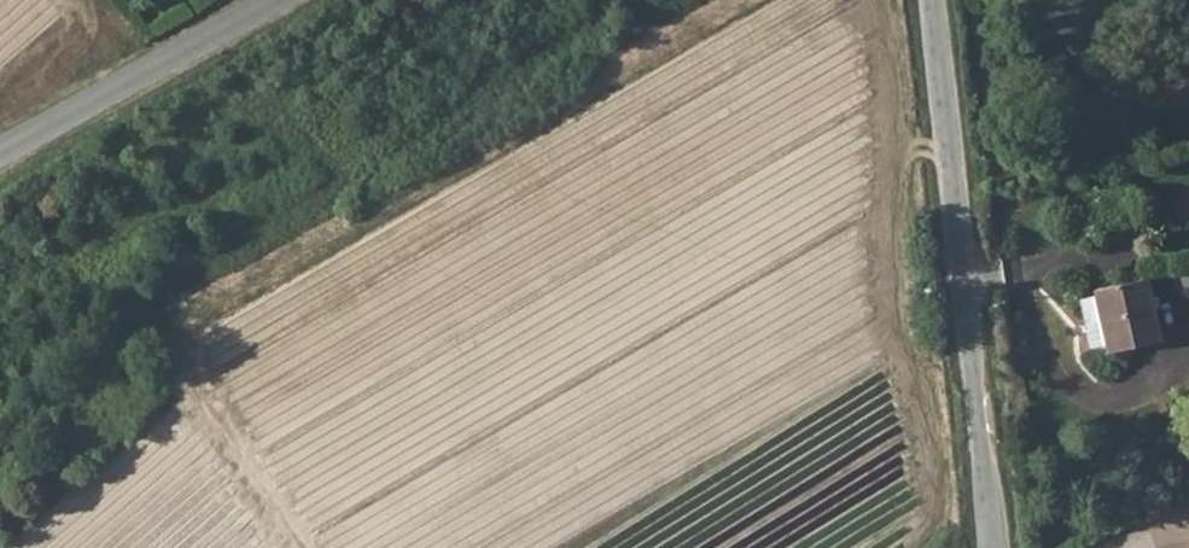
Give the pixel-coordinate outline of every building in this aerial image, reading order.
[(1091,309),(1076,312),(1082,339),(1097,335),(1103,355),(1105,364),(1155,351),(1141,290),(1089,303),(1091,309)] [(1082,339),(1088,359),(1103,355),(1097,335),(1082,339)]
